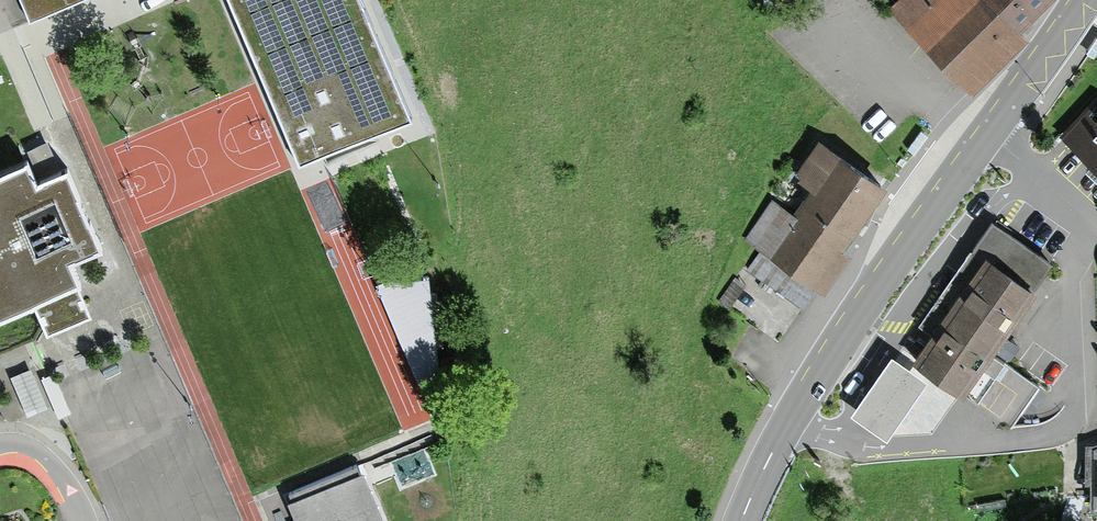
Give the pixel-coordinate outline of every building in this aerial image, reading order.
[(25,18),(67,0),(17,0),(25,18)] [(306,174),(326,165),(324,160),(321,154),(409,115),(358,0),(231,0),(306,174)] [(1021,34),(988,0),(901,0),(890,11),(972,95),(1028,41),(1021,34)] [(1021,34),(1056,0),(988,0),(1021,34)] [(1094,96),(1058,135),(1075,151),(1096,171),(1096,99),(1094,96)] [(838,252),(883,185),(817,141),(792,178),(807,188),(789,215),(768,201),(743,238),(822,291),(845,257),(838,252)] [(0,172),(0,313),(32,300),(77,281),(68,259),(98,247),(66,172),(34,185),(24,162),(0,172)] [(917,322),(931,331),(910,361),(1009,428),(1037,387),(989,354),(1050,264),(986,221),(947,278),(917,322)] [(77,281),(32,300),(46,333),(91,315),(77,281)] [(927,383),(892,360),(852,418),(886,440),(927,383)] [(31,370),(11,378),(28,418),(47,410),(31,370)] [(1087,445),(1088,510),(1096,510),(1096,441),(1087,445)] [(284,492),(297,520),(386,520),(359,459),(284,492)]
